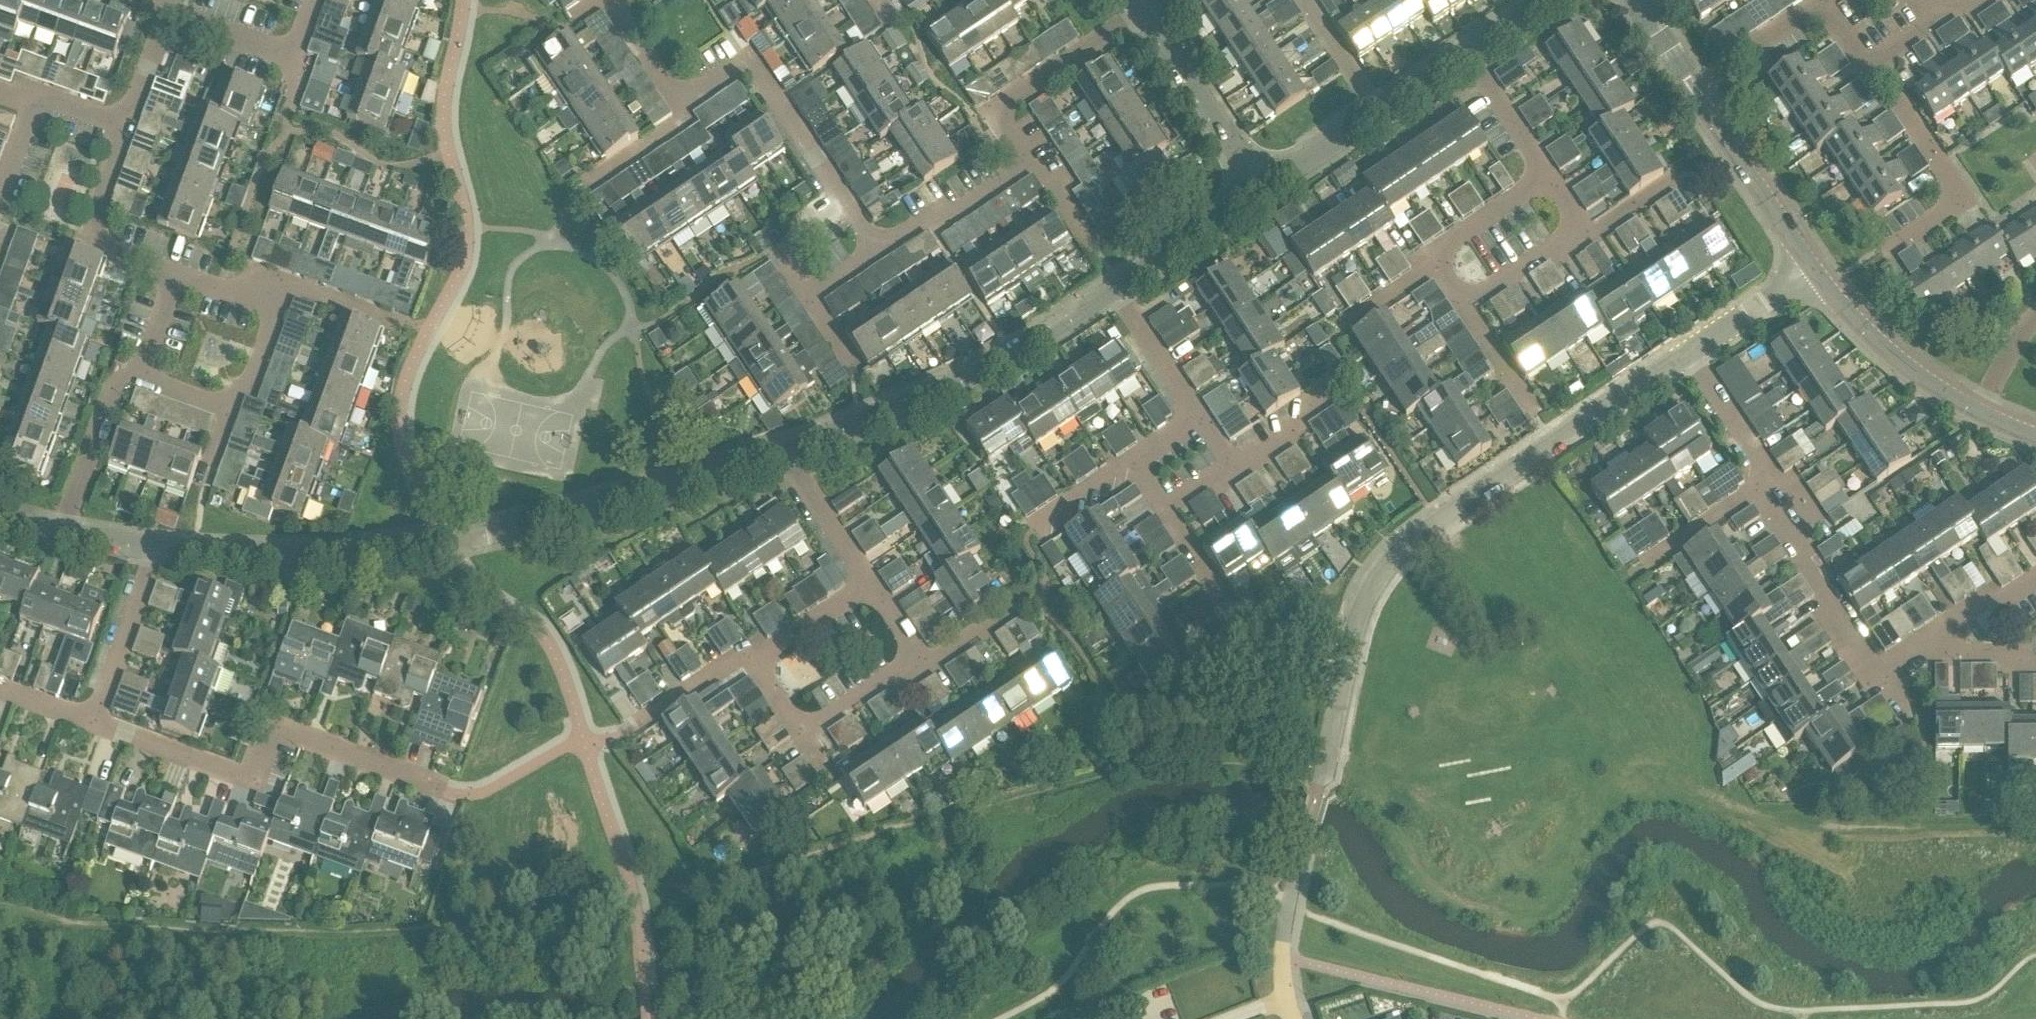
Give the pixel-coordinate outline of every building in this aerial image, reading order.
[(12,44),(16,35),(20,23),(19,23),(27,0),(6,0),(0,16),(0,39),(12,44)] [(19,23),(20,23),(38,30),(49,0),(27,0),(19,23)] [(70,0),(69,0),(49,0),(38,30),(57,37),(70,0)] [(76,44),(89,8),(70,0),(57,37),(76,44)] [(409,33),(416,14),(379,0),(372,20),(409,33)] [(416,14),(421,0),(379,0),(416,14)] [(547,8),(548,10),(555,5),(561,14),(565,11),(568,9),(582,0),(541,0),(547,8)] [(738,1),(749,19),(758,13),(766,7),(766,6),(775,0),(739,0),(738,1)] [(812,0),(811,0),(775,0),(766,6),(766,7),(778,23),(812,0)] [(789,40),(823,17),(812,0),(778,23),(789,40)] [(1011,12),(1010,13),(1002,0),(981,0),(978,2),(1000,34),(1018,22),(1011,12)] [(1028,1),(1027,0),(1002,0),(1010,13),(1011,12),(1028,1)] [(1228,0),(1197,0),(1207,15),(1228,0)] [(1248,11),(1242,2),(1244,0),(1228,0),(1207,15),(1218,32),(1248,11)] [(1337,12),(1329,0),(1318,0),(1330,17),(1337,12)] [(1393,38),(1368,0),(1350,0),(1354,6),(1360,2),(1366,11),(1355,18),(1376,49),(1393,38)] [(1393,0),(1383,0),(1380,2),(1379,0),(1368,0),(1393,38),(1410,26),(1393,0)] [(1419,0),(1393,0),(1410,26),(1427,15),(1420,5),(1421,4),(1419,0)] [(1442,0),(1419,0),(1421,4),(1420,5),(1427,15),(1433,25),(1451,13),(1442,0)] [(1468,1),(1467,0),(1442,0),(1451,13),(1468,1)] [(1718,9),(1711,0),(1685,0),(1700,22),(1718,9)] [(1732,0),(1711,0),(1718,9),(1732,0)] [(1765,11),(1772,6),(1768,0),(1758,0),(1765,11)] [(1993,1),(1971,17),(1986,37),(2008,20),(1993,1)] [(983,45),(1000,34),(978,2),(961,13),(983,45)] [(867,4),(858,10),(866,22),(875,16),(867,4)] [(2035,4),(2027,10),(2035,23),(2035,5),(2035,4)] [(1772,6),(1765,11),(1772,21),(1779,16),(1772,6)] [(89,8),(76,44),(67,68),(73,70),(84,47),(95,51),(109,15),(89,8)] [(866,22),(858,10),(848,16),(856,28),(866,22)] [(1230,49),(1274,19),(1269,12),(1255,22),(1248,11),(1218,32),(1230,49)] [(1376,49),(1355,18),(1346,24),(1337,12),(1330,17),(1338,30),(1359,61),(1376,49)] [(967,56),(983,45),(961,13),(945,24),(967,56)] [(109,15),(95,51),(116,59),(129,23),(109,15)] [(322,15),(317,28),(327,32),(332,19),(322,15)] [(801,58),(835,35),(823,17),(789,40),(801,58)] [(1953,17),(1929,33),(1941,50),(1965,35),(1953,17)] [(343,23),(332,19),(327,32),(338,36),(343,23)] [(1241,66),(1271,46),(1265,36),(1279,26),(1274,19),(1230,49),(1241,66)] [(1722,24),(1730,34),(1737,30),(1730,19),(1722,24)] [(402,52),(409,33),(372,20),(365,39),(402,52)] [(746,22),(741,25),(736,28),(746,44),(748,43),(752,41),(756,38),(746,22)] [(2027,30),(2017,37),(2008,23),(2000,28),(2029,71),(2035,66),(2035,43),(2027,30)] [(602,30),(610,42),(619,36),(611,24),(602,30)] [(948,68),(967,56),(945,24),(927,36),(948,68)] [(2027,30),(2035,43),(2035,24),(2027,30)] [(1561,29),(1544,40),(1545,41),(1548,47),(1545,49),(1560,71),(1594,47),(1579,26),(1565,35),(1561,30),(1561,29)] [(2010,83),(2029,71),(2000,28),(1992,33),(2002,48),(1993,54),(1999,64),(1998,65),(2005,75),(2010,83)] [(1044,37),(1050,46),(1061,38),(1055,29),(1044,37)] [(534,59),(546,76),(582,52),(593,45),(597,50),(600,48),(600,49),(610,42),(602,30),(592,37),(590,33),(579,40),(580,42),(577,45),(570,34),(537,56),(537,57),(534,59)] [(1744,40),(1737,30),(1730,34),(1737,45),(1744,40)] [(753,42),(763,58),(774,51),(763,33),(756,38),(752,41),(753,42)] [(835,35),(801,58),(812,75),(846,52),(835,35)] [(1050,46),(1056,55),(1068,48),(1061,38),(1050,46)] [(396,70),(396,68),(402,52),(365,39),(358,58),(368,61),(368,60),(396,70)] [(1253,83),(1297,53),(1307,46),(1302,39),(1292,46),(1278,56),(1271,46),(1241,66),(1253,83)] [(1999,64),(1993,54),(1987,45),(1976,53),(1966,39),(1959,44),(1988,86),(2005,75),(1998,65),(1999,64)] [(342,51),(313,41),(308,54),(319,58),(314,71),(324,74),(329,61),(338,64),(342,51)] [(430,66),(435,44),(419,41),(415,63),(430,66)] [(1970,98),(1988,86),(1959,44),(1951,49),(1961,64),(1951,70),(1970,98)] [(1824,69),(1843,56),(1836,45),(1817,58),(1824,69)] [(865,48),(833,70),(845,88),(881,64),(869,46),(865,48)] [(1573,91),(1607,68),(1594,47),(1560,71),(1573,91)] [(35,57),(23,52),(19,64),(31,68),(35,57)] [(593,68),(582,52),(546,76),(557,93),(593,68)] [(1010,60),(1016,69),(1027,60),(1021,52),(1010,60)] [(1264,100),(1294,80),(1288,69),(1301,60),(1297,53),(1253,83),(1264,100)] [(625,64),(633,76),(642,70),(634,58),(625,64)] [(1088,101),(1123,78),(1110,59),(1075,83),(1088,101)] [(406,72),(396,68),(396,70),(368,60),(368,61),(361,80),(398,93),(406,72)] [(1016,69),(1022,78),(1034,70),(1027,60),(1016,69)] [(1516,60),(1495,74),(1507,91),(1528,77),(1516,60)] [(1781,97),(1823,69),(1818,63),(1804,72),(1797,60),(1769,79),(1781,97)] [(329,61),(324,74),(336,79),(341,65),(338,64),(329,61)] [(1970,98),(1951,70),(1941,77),(1932,62),(1924,68),(1952,110),(1970,98)] [(31,68),(19,64),(15,73),(27,78),(31,68)] [(615,71),(623,82),(633,76),(625,64),(615,71)] [(881,64),(845,88),(856,105),(892,81),(881,64)] [(67,68),(61,66),(57,76),(69,81),(73,70),(67,68)] [(572,107),(604,85),(593,68),(557,93),(555,94),(566,111),(572,107)] [(1587,111),(1620,88),(1607,68),(1573,91),(1587,111)] [(1934,122),(1952,110),(1924,68),(1917,73),(1926,87),(1915,94),(1934,122)] [(1793,115),(1821,96),(1815,86),(1828,77),(1823,69),(1781,97),(1793,115)] [(177,88),(182,75),(173,71),(168,84),(177,88)] [(217,95),(255,109),(263,88),(225,74),(217,95)] [(194,79),(182,75),(177,88),(189,92),(194,79)] [(976,83),(982,91),(993,83),(987,75),(976,83)] [(69,81),(57,76),(53,87),(65,92),(69,81)] [(781,84),(787,92),(797,85),(792,77),(781,84)] [(1088,101),(1076,110),(1087,126),(1098,118),(1099,119),(1134,95),(1123,78),(1088,101)] [(1294,80),(1264,100),(1276,117),(1306,97),(1320,87),(1315,79),(1301,89),(1294,80)] [(361,80),(354,99),(395,114),(402,95),(398,93),(361,80)] [(892,81),(856,105),(868,122),(901,101),(904,98),(892,81)] [(1805,133),(1867,92),(1859,81),(1840,93),(1843,97),(1828,107),(1821,96),(1793,115),(1805,133)] [(982,91),(988,101),(1000,93),(993,83),(982,91)] [(584,124),(616,102),(604,85),(572,107),(584,124)] [(1622,116),(1634,108),(1620,88),(1587,111),(1599,129),(1600,130),(1622,116)] [(96,90),(92,101),(104,105),(108,95),(96,90)] [(722,108),(734,100),(727,91),(716,99),(722,108)] [(657,92),(648,98),(656,110),(665,103),(657,92)] [(1835,138),(1845,132),(1839,122),(1853,112),(1855,115),(1874,102),(1867,92),(1805,133),(1818,152),(1826,147),(1836,140),(1835,138)] [(248,128),(255,109),(217,95),(211,113),(210,114),(237,124),(248,128)] [(1110,136),(1142,113),(1131,97),(1134,95),(1099,119),(1110,136)] [(301,109),(322,117),(327,104),(306,96),(301,109)] [(1527,122),(1549,107),(1541,96),(1519,111),(1527,122)] [(639,106),(631,112),(634,116),(642,110),(646,116),(656,110),(648,98),(638,104),(639,106)] [(809,104),(817,116),(826,110),(818,98),(809,104)] [(354,99),(347,119),(348,119),(352,121),(349,128),(368,135),(384,141),(386,133),(388,134),(395,114),(354,99)] [(728,117),(734,113),(739,110),(740,109),(734,100),(722,108),(728,117)] [(1045,131),(1063,118),(1051,100),(1042,105),(1039,101),(1029,108),(1045,131)] [(911,117),(910,115),(901,101),(868,122),(879,139),(889,132),(911,117)] [(595,141),(627,120),(616,102),(584,124),(595,141)] [(809,104),(799,111),(807,122),(817,116),(809,104)] [(143,119),(152,122),(157,109),(148,105),(143,119)] [(911,117),(889,132),(901,149),(933,127),(936,125),(924,106),(921,108),(910,115),(911,117)] [(1534,132),(1555,118),(1549,107),(1527,122),(1534,132)] [(157,109),(152,122),(164,126),(169,113),(157,109)] [(210,114),(211,113),(202,109),(194,129),(194,130),(230,144),(237,124),(210,114)] [(743,127),(765,160),(782,149),(760,115),(751,122),(746,114),(743,116),(739,110),(734,113),(743,127)] [(1837,163),(1898,123),(1890,112),(1873,124),(1875,128),(1860,137),(1853,126),(1845,132),(1835,138),(1836,140),(1826,147),(1837,163)] [(0,113),(0,132),(1,130),(11,133),(16,118),(0,113)] [(169,113),(164,126),(191,138),(187,149),(223,162),(230,144),(194,130),(194,129),(177,123),(179,117),(169,113)] [(1122,152),(1154,130),(1142,113),(1110,136),(1122,152)] [(1446,126),(1468,160),(1487,148),(1465,114),(1446,126)] [(1635,135),(1622,116),(1600,130),(1599,129),(1587,136),(1602,158),(1635,135)] [(1060,153),(1069,147),(1061,136),(1071,129),(1063,118),(1045,131),(1060,153)] [(627,120),(595,141),(607,159),(639,137),(627,120)] [(830,156),(839,150),(831,138),(840,132),(833,121),(815,133),(830,156)] [(1849,181),(1877,162),(1871,153),(1885,143),(1887,146),(1905,133),(1898,123),(1837,163),(1849,181)] [(700,124),(688,132),(694,140),(706,132),(700,124)] [(1448,174),(1468,160),(1446,126),(1425,140),(1448,174)] [(732,148),(748,172),(749,171),(765,160),(743,127),(725,139),(731,149),(732,148)] [(912,166),(945,144),(933,127),(901,149),(912,166)] [(1079,141),(1071,129),(1061,136),(1069,147),(1079,141)] [(1,130),(0,132),(0,142),(7,145),(11,133),(1,130)] [(1155,154),(1156,154),(1165,148),(1154,130),(1122,152),(1132,168),(1133,169),(1155,154)] [(706,132),(694,140),(701,150),(713,142),(706,132)] [(840,132),(831,138),(839,150),(849,144),(840,132)] [(1581,202),(1602,187),(1615,178),(1649,155),(1635,135),(1602,158),(1608,167),(1574,190),(1581,202)] [(1554,162),(1576,147),(1568,136),(1547,151),(1554,162)] [(1428,187),(1448,174),(1425,140),(1406,153),(1428,187)] [(51,196),(72,202),(86,151),(57,143),(42,195),(47,197),(43,211),(37,209),(39,200),(29,197),(26,208),(46,213),(51,196)] [(139,158),(143,147),(134,143),(130,155),(139,158)] [(945,144),(912,166),(923,183),(956,161),(945,144)] [(654,154),(661,164),(672,156),(666,146),(654,154)] [(155,151),(143,147),(139,158),(150,163),(155,151)] [(1561,171),(1582,157),(1576,147),(1554,162),(1561,171)] [(1861,199),(1922,158),(1914,147),(1896,159),(1899,163),(1884,173),(1877,162),(1849,181),(1861,199)] [(756,181),(749,171),(748,172),(732,148),(731,149),(715,160),(737,193),(756,181)] [(223,162),(187,149),(180,168),(216,181),(223,162)] [(338,151),(333,164),(351,171),(356,158),(338,151)] [(1408,200),(1428,187),(1406,153),(1385,166),(1408,200)] [(1167,171),(1156,154),(1155,154),(1133,169),(1132,168),(1121,175),(1134,193),(1167,171)] [(1629,198),(1662,176),(1649,155),(1615,178),(1629,198)] [(667,173),(673,169),(679,165),(672,156),(661,164),(667,173)] [(1922,158),(1861,199),(1873,217),(1902,198),(1895,188),(1909,178),(1911,181),(1929,169),(1922,158)] [(720,204),(737,193),(715,160),(698,171),(720,204)] [(1094,163),(1084,169),(1091,181),(1101,174),(1094,163)] [(682,182),(704,215),(720,204),(698,171),(689,177),(681,164),(679,165),(673,169),(682,182)] [(1504,193),(1505,192),(1515,185),(1500,164),(1489,171),(1504,193)] [(862,184),(871,177),(863,166),(854,172),(862,184)] [(1341,190),(1360,177),(1353,166),(1334,179),(1341,190)] [(1388,213),(1408,200),(1385,166),(1363,182),(1370,193),(1372,192),(1388,214),(1388,213)] [(209,201),(216,181),(180,168),(173,187),(209,201)] [(620,177),(626,186),(638,178),(632,169),(620,177)] [(1082,187),(1091,181),(1084,169),(1075,175),(1082,187)] [(1145,210),(1179,188),(1167,171),(1134,193),(1145,210)] [(862,184),(854,172),(845,178),(853,190),(862,184)] [(303,180),(283,173),(269,211),(289,218),(303,180)] [(1010,192),(1022,211),(1046,195),(1033,176),(1010,192)] [(630,216),(653,249),(670,238),(647,205),(639,192),(645,188),(638,178),(626,186),(633,196),(631,197),(640,210),(630,216)] [(322,187),(303,180),(289,218),(308,225),(322,187)] [(11,198),(21,203),(30,186),(20,181),(11,198)] [(704,215),(682,182),(665,193),(687,227),(704,215)] [(124,199),(128,187),(119,184),(115,195),(124,199)] [(1470,184),(1460,191),(1474,213),(1484,206),(1470,184)] [(124,199),(136,204),(140,190),(129,186),(128,187),(124,199)] [(202,219),(209,201),(173,187),(166,206),(202,219)] [(343,194),(322,187),(308,225),(329,232),(343,194)] [(1602,187),(1581,202),(1587,211),(1608,197),(1602,187)] [(606,200),(599,191),(587,199),(593,209),(606,200)] [(1460,191),(1449,199),(1463,220),(1474,213),(1460,191)] [(1396,224),(1388,213),(1388,214),(1372,192),(1370,193),(1353,205),(1375,238),(1396,224)] [(1668,198),(1682,220),(1691,214),(1677,192),(1668,198)] [(670,238),(687,227),(665,193),(647,205),(670,238)] [(329,232),(319,260),(325,263),(330,264),(339,241),(336,240),(338,236),(347,239),(361,201),(343,194),(329,232)] [(881,203),(887,213),(900,204),(894,194),(881,203)] [(1670,228),(1682,220),(1668,198),(1656,206),(1670,228)] [(987,207),(993,217),(1005,209),(998,199),(987,207)] [(367,246),(381,208),(361,201),(347,239),(367,246)] [(630,216),(622,203),(611,210),(620,223),(613,228),(635,261),(653,249),(630,216)] [(874,222),(887,213),(881,203),(867,213),(874,222)] [(1106,203),(1097,209),(1105,221),(1114,215),(1106,203)] [(1355,251),(1375,238),(1353,205),(1333,218),(1355,251)] [(166,206),(158,226),(194,240),(198,241),(198,240),(205,221),(202,219),(166,206)] [(367,246),(387,253),(400,215),(381,208),(367,246)] [(1005,209),(993,217),(999,226),(1011,218),(1005,209)] [(1097,209),(1088,216),(1096,227),(1105,221),(1097,209)] [(1430,211),(1420,218),(1434,240),(1445,232),(1430,211)] [(1050,212),(1032,224),(1058,261),(1067,254),(1070,258),(1077,254),(1078,253),(1072,244),(1050,212)] [(2035,243),(2035,214),(2032,217),(2031,215),(2021,221),(2035,243)] [(419,222),(400,215),(387,253),(405,260),(419,222)] [(976,215),(953,230),(959,239),(972,231),(978,240),(988,233),(976,215)] [(1335,265),(1355,251),(1333,218),(1313,231),(1335,265)] [(1420,218),(1409,225),(1423,247),(1434,240),(1420,218)] [(1661,256),(1651,241),(1637,219),(1628,225),(1642,247),(1652,262),(1675,296),(1695,283),(1672,249),(1661,256)] [(799,231),(802,229),(795,220),(779,231),(796,253),(809,244),(799,231)] [(2035,259),(2035,243),(2021,221),(2012,227),(2013,229),(2001,238),(2006,246),(2005,246),(2011,255),(2018,266),(2031,257),(2034,260),(2035,259)] [(440,229),(419,222),(395,288),(407,292),(415,268),(413,267),(415,263),(426,268),(440,229)] [(1692,235),(1715,269),(1734,256),(1711,222),(1692,235)] [(1038,268),(1055,256),(1032,224),(1015,235),(1038,268)] [(1628,225),(1616,233),(1630,255),(1642,247),(1628,225)] [(2006,246),(2001,238),(1993,226),(1980,235),(1979,233),(1969,239),(1991,272),(2001,266),(1999,262),(2011,255),(2005,246),(2006,246)] [(1269,259),(1283,251),(1269,229),(1256,237),(1269,259)] [(965,248),(965,249),(972,245),(978,240),(972,231),(959,239),(965,248)] [(1313,279),(1335,265),(1313,231),(1291,246),(1313,279)] [(1021,279),(1038,268),(1015,235),(999,247),(1021,279)] [(1695,283),(1715,269),(1692,235),(1672,249),(1695,283)] [(269,254),(273,244),(260,239),(252,260),(279,270),(283,259),(269,254)] [(1982,278),(1991,272),(1969,239),(1960,245),(1962,248),(1949,256),(1967,284),(1980,275),(1982,278)] [(904,248),(910,258),(922,250),(916,241),(904,248)] [(23,247),(13,243),(9,255),(18,259),(23,247)] [(287,249),(273,244),(269,254),(283,259),(287,249)] [(58,266),(96,280),(103,259),(65,245),(58,266)] [(973,264),(963,271),(988,306),(1006,294),(1004,291),(981,259),(972,245),(965,249),(965,248),(963,249),(973,264)] [(1597,246),(1588,252),(1603,274),(1612,267),(1597,246)] [(34,251),(23,247),(18,259),(30,263),(34,251)] [(1004,291),(1021,279),(999,247),(981,259),(1004,291)] [(1387,255),(1402,277),(1412,270),(1397,248),(1387,255)] [(910,258),(916,267),(928,259),(922,250),(910,258)] [(1590,282),(1603,274),(1588,252),(1576,260),(1590,282)] [(689,275),(706,265),(699,255),(682,265),(689,275)] [(1390,284),(1402,277),(1387,255),(1376,262),(1390,284)] [(1955,292),(1967,284),(1949,256),(1937,264),(1936,262),(1925,269),(1947,302),(1957,295),(1955,292)] [(312,258),(308,268),(321,273),(325,263),(312,258)] [(1541,269),(1555,291),(1565,284),(1550,262),(1541,269)] [(1655,309),(1675,296),(1652,262),(1632,275),(1655,309)] [(704,308),(698,311),(710,330),(716,326),(750,303),(765,293),(769,299),(778,293),(770,281),(780,275),(772,263),(753,275),(760,285),(744,295),(737,285),(720,296),(704,308)] [(882,263),(870,271),(876,281),(888,273),(882,263)] [(932,275),(955,309),(972,298),(950,264),(932,275)] [(89,299),(96,280),(58,266),(51,286),(89,299)] [(1210,310),(1244,288),(1229,266),(1196,289),(1210,310)] [(321,273),(308,268),(304,279),(318,284),(321,273)] [(1544,298),(1555,291),(1541,269),(1530,277),(1544,298)] [(1938,308),(1947,302),(1925,269),(1916,275),(1917,277),(1904,286),(1922,314),(1936,305),(1938,308)] [(349,271),(345,281),(360,287),(364,277),(349,271)] [(881,310),(903,343),(921,332),(898,298),(889,285),(894,282),(888,273),(876,281),(882,290),(881,291),(890,304),(881,310)] [(780,275),(770,281),(778,293),(788,287),(780,275)] [(938,320),(955,309),(932,275),(915,287),(938,320)] [(1347,282),(1361,304),(1372,296),(1357,275),(1347,282)] [(1635,323),(1655,309),(1632,275),(1612,289),(1635,323)] [(898,298),(921,332),(938,320),(915,287),(907,293),(898,280),(894,282),(889,285),(898,298)] [(1605,280),(1586,293),(1592,302),(1591,303),(1607,327),(1606,327),(1613,338),(1619,348),(1642,333),(1635,323),(1612,289),(1611,289),(1605,280)] [(360,287),(345,281),(341,292),(356,297),(360,287)] [(1434,281),(1412,296),(1419,307),(1422,306),(1424,304),(1430,313),(1446,302),(1447,301),(1434,281)] [(0,282),(0,296),(5,297),(9,285),(0,282)] [(1351,311),(1361,304),(1347,282),(1336,289),(1351,311)] [(20,289),(9,285),(5,297),(16,301),(20,289)] [(416,295),(388,285),(385,296),(399,301),(395,312),(408,316),(416,295)] [(83,318),(89,299),(51,286),(45,304),(83,318)] [(836,294),(842,303),(854,296),(848,286),(836,294)] [(1257,307),(1244,288),(1210,310),(1224,330),(1257,307)] [(1502,297),(1515,318),(1525,311),(1512,291),(1502,297)] [(1327,299),(1322,292),(1312,299),(1317,306),(1323,301),(1327,299)] [(1591,303),(1592,302),(1585,292),(1565,305),(1588,339),(1606,327),(1607,327),(1591,303)] [(395,312),(399,301),(385,296),(381,307),(395,312)] [(842,303),(849,312),(860,305),(854,296),(842,303)] [(1504,325),(1515,318),(1502,297),(1490,304),(1504,325)] [(311,321),(316,306),(296,299),(291,313),(291,312),(286,326),(295,329),(300,317),(311,321)] [(728,343),(762,321),(750,303),(716,326),(728,343)] [(77,336),(83,318),(45,304),(38,325),(47,328),(47,327),(76,338),(77,336)] [(1568,353),(1588,339),(1565,305),(1546,318),(1568,353)] [(1164,341),(1185,327),(1171,306),(1150,320),(1164,341)] [(1237,350),(1271,327),(1257,307),(1224,330),(1237,350)] [(802,309),(793,315),(801,327),(810,321),(802,309)] [(887,354),(903,343),(881,310),(864,321),(887,354)] [(1379,377),(1461,323),(1454,312),(1406,344),(1400,335),(1367,358),(1379,377)] [(1367,358),(1400,335),(1386,313),(1352,335),(1367,358)] [(7,323),(17,327),(20,318),(10,314),(7,323)] [(784,321),(788,327),(792,333),(801,327),(793,315),(784,321)] [(300,317),(295,329),(307,333),(311,321),(300,317)] [(343,317),(336,337),(372,350),(380,330),(343,317)] [(1548,366),(1568,353),(1546,318),(1525,332),(1548,366)] [(739,360),(773,337),(762,321),(728,343),(739,360)] [(868,367),(887,354),(864,321),(846,333),(868,367)] [(1420,365),(1468,333),(1461,323),(1379,377),(1393,398),(1427,375),(1420,365)] [(17,331),(6,327),(2,339),(13,343),(17,331)] [(88,339),(77,336),(76,338),(47,327),(47,328),(41,346),(80,360),(88,339)] [(751,377),(785,354),(779,346),(793,336),(792,333),(788,327),(773,337),(739,360),(751,377)] [(1171,351),(1192,337),(1185,327),(1164,341),(1171,351)] [(1274,354),(1284,347),(1271,327),(1237,350),(1249,367),(1251,370),(1274,354)] [(1785,372),(1819,349),(1805,328),(1771,351),(1785,372)] [(1526,381),(1548,366),(1525,332),(1503,347),(1526,381)] [(336,337),(329,356),(365,369),(372,350),(336,337)] [(1114,344),(1095,357),(1118,392),(1138,379),(1135,375),(1141,370),(1121,339),(1114,344)] [(811,361),(762,394),(774,412),(808,389),(813,386),(807,376),(817,370),(823,379),(841,366),(833,355),(833,354),(829,349),(825,343),(816,349),(824,361),(815,367),(811,361)] [(73,380),(80,360),(41,346),(34,365),(73,380)] [(807,355),(811,361),(815,367),(824,361),(816,349),(807,355)] [(1798,392),(1832,369),(1819,349),(1785,372),(1798,392)] [(271,364),(281,368),(286,354),(276,351),(271,364)] [(1480,352),(1459,366),(1465,375),(1466,377),(1488,362),(1481,352),(1480,352)] [(281,368),(293,372),(297,359),(286,354),(281,368)] [(785,354),(751,377),(762,394),(811,361),(807,355),(806,354),(791,364),(785,354)] [(1288,374),(1274,354),(1251,370),(1249,367),(1238,375),(1253,397),(1288,374)] [(358,390),(365,369),(329,356),(321,376),(358,390)] [(1190,381),(1212,367),(1205,356),(1183,371),(1190,381)] [(1098,405),(1118,392),(1095,357),(1075,370),(1098,405)] [(1633,367),(1627,357),(1616,364),(1623,374),(1633,367)] [(1439,394),(1418,408),(1419,409),(1432,429),(1465,407),(1459,397),(1462,395),(1462,396),(1475,387),(1474,386),(1494,373),(1495,372),(1488,362),(1466,377),(1465,375),(1438,393),(1439,394)] [(67,399),(73,380),(34,365),(27,385),(67,399)] [(1197,392),(1219,377),(1212,367),(1190,381),(1197,392)] [(1812,412),(1846,389),(1832,369),(1798,392),(1812,412)] [(1104,414),(1098,405),(1075,370),(1054,384),(1077,419),(1083,427),(1104,414)] [(1266,417),(1301,394),(1288,374),(1253,397),(1266,417)] [(1439,394),(1438,393),(1427,375),(1393,398),(1406,418),(1419,409),(1418,408),(1439,394)] [(351,408),(358,390),(321,376),(315,395),(351,408)] [(1752,379),(1731,393),(1739,406),(1761,391),(1752,379)] [(1058,432),(1077,419),(1054,384),(1035,397),(1058,432)] [(60,419),(67,399),(27,385),(20,404),(60,419)] [(267,406),(272,393),(262,389),(257,402),(267,406)] [(1859,409),(1858,407),(1846,389),(1812,412),(1825,432),(1837,425),(1836,424),(1859,409)] [(1493,418),(1515,403),(1507,391),(1486,406),(1493,418)] [(301,431),(301,433),(326,442),(326,443),(337,447),(345,427),(308,414),(281,404),(284,397),(272,393),(267,406),(278,410),(278,412),(305,422),(301,431)] [(151,394),(147,405),(160,410),(164,399),(151,394)] [(345,427),(351,408),(315,395),(308,414),(345,427)] [(1218,420),(1239,406),(1232,395),(1210,410),(1218,420)] [(1036,447),(1058,432),(1035,397),(1015,410),(1014,411),(1031,434),(1028,435),(1036,447)] [(1157,431),(1168,423),(1166,420),(1172,416),(1167,408),(1160,397),(1143,409),(1157,431)] [(1751,424),(1772,410),(1765,398),(1744,413),(1751,424)] [(1014,411),(1015,410),(1008,400),(988,414),(1011,447),(1028,435),(1031,434),(1014,411)] [(1849,444),(1883,421),(1869,400),(1858,407),(1859,409),(1836,424),(1837,425),(1849,444)] [(1515,403),(1493,418),(1500,427),(1506,422),(1513,433),(1528,423),(1521,412),(1515,403)] [(53,438),(60,419),(20,404),(13,424),(53,438)] [(143,415),(148,417),(156,420),(157,420),(160,410),(147,405),(143,415)] [(1232,440),(1253,427),(1239,406),(1218,420),(1232,440)] [(1445,450),(1479,427),(1465,407),(1432,429),(1445,450)] [(189,408),(185,419),(199,424),(203,413),(189,408)] [(1684,409),(1663,423),(1686,457),(1694,468),(1711,456),(1708,452),(1712,449),(1685,409),(1684,409)] [(1320,417),(1367,487),(1387,473),(1364,439),(1354,446),(1330,410),(1320,417)] [(1758,434),(1779,420),(1772,410),(1751,424),(1758,434)] [(989,461),(1011,447),(988,414),(967,428),(989,461)] [(143,433),(129,470),(148,477),(162,440),(153,436),(155,431),(154,427),(156,420),(148,417),(143,433)] [(1346,501),(1347,500),(1367,487),(1320,417),(1309,425),(1333,460),(1322,468),(1329,478),(1331,477),(1346,501)] [(185,419),(182,429),(195,434),(199,424),(185,419)] [(1862,463),(1896,441),(1883,421),(1849,444),(1862,463)] [(1113,428),(1128,450),(1138,443),(1123,422),(1113,428)] [(243,440),(248,426),(237,423),(233,436),(243,440)] [(1663,423),(1643,436),(1650,448),(1651,447),(1667,470),(1668,469),(1675,480),(1693,468),(1694,468),(1686,457),(1663,423)] [(47,456),(53,438),(13,424),(7,443),(47,456)] [(129,470),(143,433),(122,425),(109,462),(129,470)] [(243,440),(253,444),(258,430),(248,426),(243,440)] [(301,433),(301,431),(289,427),(282,447),(282,448),(319,462),(326,443),(326,442),(301,433)] [(1479,427),(1445,450),(1458,469),(1492,447),(1479,427)] [(1117,458),(1128,450),(1113,428),(1102,436),(1117,458)] [(1770,453),(1776,462),(1798,448),(1798,447),(1802,445),(1796,436),(1770,453)] [(253,444),(251,449),(272,457),(274,453),(279,455),(275,467),(312,480),(319,462),(282,448),(282,447),(256,438),(253,444)] [(0,441),(0,466),(1,464),(42,478),(49,457),(47,456),(7,443),(0,440),(0,441)] [(168,484),(181,447),(162,440),(148,477),(168,484)] [(1896,441),(1862,463),(1876,484),(1910,462),(1896,441)] [(181,447),(168,484),(187,491),(201,454),(181,447)] [(1287,454),(1301,476),(1311,469),(1297,447),(1287,454)] [(1675,480),(1668,469),(1667,470),(1651,447),(1650,448),(1631,460),(1654,494),(1675,481),(1675,480)] [(1074,455),(1088,476),(1098,470),(1083,448),(1074,455)] [(1776,462),(1784,474),(1806,459),(1798,448),(1776,462)] [(893,493),(927,470),(913,449),(879,472),(893,493)] [(1335,524),(1311,490),(1301,476),(1287,454),(1276,461),(1300,498),(1291,503),(1314,538),(1335,524)] [(1077,484),(1088,476),(1074,455),(1062,463),(1077,484)] [(1634,507),(1654,494),(1631,460),(1611,473),(1634,507)] [(219,475),(229,478),(234,465),(223,461),(219,475)] [(1721,470),(1714,475),(1729,496),(1739,490),(1739,489),(1738,487),(1745,483),(1732,463),(1724,468),(1721,470)] [(246,499),(241,513),(267,523),(272,510),(298,520),(305,500),(268,486),(241,477),(244,469),(234,465),(229,478),(239,482),(237,489),(249,494),(250,491),(264,496),(261,505),(246,499)] [(305,500),(312,480),(275,467),(271,477),(258,472),(255,481),(268,486),(305,500)] [(1907,470),(1886,484),(1892,494),(1914,480),(1913,478),(1920,474),(1916,468),(1908,473),(1907,470)] [(906,513),(941,490),(927,470),(893,493),(906,513)] [(2035,512),(2035,488),(2024,470),(2004,484),(2027,518),(2035,512)] [(1807,486),(1815,498),(1837,483),(1829,471),(1807,486)] [(1613,521),(1634,507),(1611,473),(1591,487),(1613,521)] [(1314,538),(1291,503),(1281,510),(1257,474),(1247,481),(1294,552),(1314,538)] [(1034,482),(1048,503),(1058,497),(1044,475),(1034,482)] [(1355,511),(1347,500),(1346,501),(1331,477),(1329,478),(1311,490),(1335,524),(1355,511)] [(1264,555),(1272,567),(1294,552),(1247,481),(1236,488),(1260,524),(1251,530),(1250,531),(1266,555),(1264,555)] [(1027,518),(1048,503),(1034,482),(1012,496),(1027,518)] [(1885,482),(1869,491),(1880,511),(1895,502),(1885,482)] [(1837,483),(1815,498),(1828,517),(1850,502),(1837,483)] [(2007,531),(2027,518),(2004,484),(1984,497),(2007,531)] [(1100,510),(1066,533),(1080,554),(1114,531),(1107,520),(1121,511),(1121,512),(1143,497),(1135,486),(1113,501),(1114,501),(1100,510)] [(1684,495),(1698,517),(1709,510),(1694,488),(1684,495)] [(840,515),(861,501),(854,489),(832,504),(840,515)] [(881,530),(859,544),(864,551),(886,537),(885,536),(906,522),(904,520),(908,520),(910,519),(919,533),(954,510),(941,490),(906,513),(881,530)] [(1224,533),(1247,567),(1264,555),(1266,555),(1250,531),(1251,530),(1244,520),(1232,528),(1223,514),(1225,512),(1210,491),(1200,498),(1215,519),(1224,533)] [(1688,524),(1698,517),(1684,495),(1674,502),(1688,524)] [(1996,539),(2007,531),(1984,497),(1965,510),(1963,511),(1979,535),(1978,535),(1986,546),(1986,545),(2011,582),(2023,574),(2008,552),(2008,553),(2001,542),(1999,543),(1996,539)] [(1215,519),(1200,498),(1189,505),(1204,527),(1215,519)] [(1963,511),(1965,510),(1959,500),(1937,514),(1960,548),(1978,535),(1979,535),(1963,511)] [(1739,532),(1761,517),(1754,506),(1732,521),(1739,532)] [(764,521),(787,556),(808,542),(785,508),(764,521)] [(1842,509),(1829,518),(1835,527),(1848,518),(1842,509)] [(933,553),(967,530),(954,510),(919,533),(933,553)] [(1940,561),(1960,548),(1937,514),(1918,527),(1940,561)] [(1644,522),(1658,544),(1669,536),(1655,515),(1644,522)] [(1156,516),(1134,531),(1141,542),(1163,528),(1156,516)] [(1849,519),(1828,534),(1835,545),(1857,531),(1849,519)] [(859,544),(881,530),(874,520),(853,534),(859,544)] [(768,569),(787,556),(764,521),(745,534),(768,569)] [(1644,522),(1634,529),(1648,550),(1658,544),(1644,522)] [(1951,576),(1940,561),(1918,527),(1898,541),(1920,574),(1932,566),(1935,571),(1933,572),(1955,605),(1965,598),(1951,576)] [(1127,552),(1093,574),(1105,592),(1106,593),(1129,578),(1130,579),(1141,572),(1133,560),(1147,550),(1148,552),(1170,538),(1163,528),(1141,542),(1127,552)] [(933,553),(926,558),(939,577),(946,572),(947,574),(971,557),(972,558),(982,551),(967,530),(933,553)] [(1697,574),(1730,551),(1716,530),(1682,553),(1697,574)] [(1114,531),(1080,554),(1093,574),(1127,552),(1114,531)] [(1204,547),(1203,548),(1225,582),(1247,567),(1224,533),(1204,547)] [(747,582),(768,569),(745,534),(724,548),(747,582)] [(2027,540),(2035,553),(2035,534),(2027,540)] [(1759,561),(1781,547),(1774,537),(1752,551),(1759,561)] [(1900,588),(1920,574),(1898,541),(1878,554),(1900,588)] [(1620,548),(1630,562),(1638,557),(1628,543),(1620,548)] [(2002,588),(2011,582),(1986,545),(1986,546),(1980,551),(1987,567),(2002,588)] [(1730,551),(1697,574),(1710,594),(1744,571),(1739,564),(1745,559),(1736,546),(1730,550),(1730,551)] [(1766,572),(1788,557),(1781,547),(1759,561),(1766,572)] [(725,597),(747,582),(724,548),(705,561),(704,561),(720,585),(718,586),(725,597)] [(704,561),(705,561),(698,550),(677,564),(700,598),(718,586),(720,585),(704,561)] [(1880,601),(1900,588),(1878,554),(1858,567),(1880,601)] [(1168,583),(1190,568),(1182,556),(1160,571),(1168,583)] [(16,563),(0,557),(0,600),(3,601),(16,563)] [(928,599),(906,614),(913,624),(935,610),(950,599),(984,577),(972,558),(971,557),(947,574),(946,572),(939,577),(936,578),(945,591),(941,594),(940,593),(929,601),(928,599)] [(886,584),(908,570),(901,560),(879,574),(886,584)] [(1744,571),(1710,594),(1723,613),(1757,590),(1750,580),(1753,578),(1754,580),(1766,572),(1759,561),(1744,571)] [(36,582),(37,583),(41,572),(16,563),(3,601),(24,609),(26,609),(36,582)] [(677,564),(657,577),(684,618),(692,612),(693,608),(691,605),(697,601),(697,600),(700,598),(677,564)] [(1837,581),(1870,631),(1881,623),(1873,612),(1872,613),(1869,609),(1880,601),(1858,567),(1837,581)] [(1175,592),(1197,577),(1190,568),(1168,583),(1175,592)] [(1951,576),(1965,598),(1976,591),(1962,569),(1951,576)] [(893,595),(915,581),(908,570),(886,584),(893,595)] [(805,582),(820,604),(829,598),(814,576),(805,582)] [(1757,590),(1723,613),(1736,632),(1737,633),(1760,618),(1761,620),(1772,612),(1771,611),(1786,601),(1808,587),(1800,576),(1779,591),(1764,601),(1757,590)] [(657,577),(638,590),(661,624),(663,623),(664,623),(670,619),(673,622),(676,623),(684,618),(657,577)] [(984,577),(950,599),(935,610),(942,621),(957,610),(964,620),(998,598),(984,577)] [(1105,592),(1095,599),(1110,622),(1155,591),(1154,590),(1142,598),(1130,579),(1129,578),(1106,593),(1105,592)] [(58,591),(37,583),(36,582),(26,609),(24,609),(20,621),(44,630),(58,591)] [(808,612),(820,604),(805,582),(793,590),(794,592),(785,598),(798,618),(808,612)] [(195,597),(158,583),(153,596),(177,605),(190,610),(229,624),(233,625),(246,590),(228,583),(223,595),(199,586),(195,597)] [(1736,632),(1724,640),(1739,662),(1774,639),(1767,629),(1793,612),(1804,604),(1815,597),(1808,587),(1786,601),(1771,611),(1772,612),(1761,620),(1760,618),(1737,633),(1736,632)] [(642,637),(661,624),(638,590),(616,604),(624,615),(625,614),(640,638),(642,637)] [(67,638),(81,599),(58,591),(44,630),(67,638)] [(1155,591),(1110,622),(1122,641),(1163,614),(1156,602),(1160,599),(1155,591)] [(174,616),(177,605),(153,596),(150,608),(174,616)] [(1195,622),(1217,607),(1209,596),(1187,611),(1195,622)] [(1911,603),(1925,625),(1936,617),(1922,596),(1911,603)] [(67,638),(55,669),(67,673),(71,662),(70,661),(72,655),(85,660),(90,646),(104,607),(81,599),(67,638)] [(765,609),(780,631),(789,625),(775,603),(765,609)] [(1911,603),(1901,610),(1915,632),(1925,625),(1911,603)] [(1202,632),(1224,617),(1217,607),(1195,622),(1202,632)] [(768,639),(780,631),(765,609),(753,617),(768,639)] [(220,646),(229,624),(190,610),(182,632),(220,646)] [(935,610),(913,624),(921,635),(942,621),(935,610)] [(649,648),(642,637),(640,638),(625,614),(624,615),(605,628),(628,662),(649,648)] [(1136,661),(1181,631),(1175,622),(1171,625),(1163,614),(1122,641),(1136,661)] [(462,616),(459,627),(471,631),(474,620),(462,616)] [(719,626),(733,648),(743,641),(728,619),(719,626)] [(1016,621),(1006,628),(1020,651),(1029,664),(1030,664),(1052,697),(1073,683),(1051,650),(1038,658),(1029,645),(1031,643),(1016,621)] [(378,682),(393,638),(345,622),(339,640),(325,677),(356,688),(360,676),(378,682)] [(1802,648),(1823,634),(1816,623),(1795,637),(1802,648)] [(1881,623),(1870,631),(1884,652),(1895,645),(1881,623)] [(325,677),(339,640),(291,624),(273,679),(303,689),(307,679),(323,684),(325,677)] [(722,655),(733,648),(719,626),(707,634),(722,655)] [(605,628),(583,642),(606,676),(615,670),(627,687),(642,709),(650,704),(654,701),(639,679),(628,662),(605,628)] [(1006,628),(995,636),(1010,658),(1020,651),(1006,628)] [(137,642),(161,650),(166,637),(142,629),(137,642)] [(1181,631),(1136,661),(1149,682),(1152,680),(1154,683),(1166,676),(1164,672),(1183,659),(1174,646),(1186,638),(1181,631)] [(212,667),(220,646),(182,632),(174,655),(185,659),(186,658),(212,668),(212,667)] [(1766,701),(1800,678),(1808,673),(1802,663),(1830,645),(1823,634),(1802,648),(1787,658),(1753,681),(1766,701)] [(393,638),(366,716),(379,720),(384,705),(402,711),(407,694),(424,699),(440,654),(393,638)] [(1753,681),(1787,658),(1774,639),(1739,662),(1753,681)] [(157,661),(161,650),(137,642),(133,653),(157,661)] [(679,652),(693,674),(703,668),(688,646),(679,652)] [(966,655),(981,677),(991,670),(976,648),(966,655)] [(10,653),(0,649),(0,677),(1,677),(10,653)] [(1715,650),(1689,668),(1695,677),(1721,659),(1715,650)] [(682,682),(693,674),(679,652),(667,660),(682,682)] [(13,682),(13,681),(22,657),(10,653),(1,677),(13,682)] [(966,655),(955,663),(970,684),(971,683),(980,697),(970,704),(993,737),(1013,723),(990,690),(981,677),(966,655)] [(224,671),(212,667),(212,668),(186,658),(185,659),(177,682),(215,696),(224,671)] [(1823,679),(1816,684),(1822,693),(1829,688),(1830,688),(1851,674),(1843,663),(1822,677),(1823,679)] [(1029,664),(1009,677),(1032,710),(1052,697),(1030,664),(1029,664)] [(46,693),(55,669),(43,665),(34,689),(46,693)] [(1949,666),(1935,667),(1935,692),(1935,750),(1960,750),(1959,709),(1959,700),(1949,700),(1949,692),(1949,666)] [(1983,666),(1972,666),(1972,692),(1983,692),(1983,666)] [(1983,666),(1983,692),(1998,692),(1998,677),(1998,666),(1983,666)] [(58,698),(67,673),(55,669),(46,693),(58,698)] [(639,679),(654,701),(663,695),(648,673),(639,679)] [(120,687),(144,696),(149,682),(125,674),(120,687)] [(424,699),(413,730),(425,734),(421,745),(441,752),(448,730),(465,735),(480,690),(433,674),(424,699)] [(1780,721),(1772,726),(1785,746),(1793,741),(1805,733),(1804,733),(1827,717),(1826,716),(1821,708),(1824,706),(1824,707),(1845,694),(1844,693),(1858,684),(1851,674),(1830,688),(1829,688),(1822,693),(1814,698),(1780,721)] [(936,675),(926,682),(941,704),(946,712),(956,705),(951,697),(936,675)] [(1013,723),(1032,710),(1009,677),(990,690),(1013,723)] [(2020,677),(2020,704),(2031,704),(2031,677),(2020,677)] [(735,703),(757,688),(750,678),(704,709),(697,698),(663,720),(677,742),(711,719),(735,703)] [(1814,698),(1813,697),(1800,678),(1766,701),(1780,721),(1814,698)] [(206,718),(215,696),(177,682),(168,705),(206,718)] [(926,682),(915,689),(930,711),(934,717),(927,722),(932,730),(930,730),(947,754),(945,755),(951,765),(973,750),(950,717),(946,712),(941,704),(926,682)] [(116,698),(112,709),(130,716),(134,704),(141,707),(141,705),(165,713),(160,726),(198,740),(206,718),(168,705),(144,696),(120,687),(116,698)] [(743,714),(765,699),(757,688),(735,703),(743,714)] [(880,697),(895,719),(904,713),(889,691),(880,697)] [(1827,717),(1804,733),(1805,733),(1818,753),(1852,730),(1866,721),(1888,706),(1881,696),(1870,703),(1859,710),(1848,718),(1850,720),(1846,722),(1845,720),(1838,709),(1826,716),(1827,717)] [(883,727),(895,719),(880,697),(868,705),(883,727)] [(973,750),(993,737),(970,704),(950,717),(973,750)] [(1873,731),(1895,717),(1888,706),(1866,721),(1873,731)] [(1960,750),(1984,750),(1984,708),(1959,709),(1960,750)] [(2007,722),(2009,722),(2009,708),(1984,708),(1984,750),(2006,750),(2007,750),(2007,722)] [(763,743),(784,728),(777,717),(755,732),(763,743)] [(840,724),(855,746),(864,740),(850,718),(840,724)] [(691,762),(724,739),(711,719),(677,742),(691,762)] [(895,719),(883,727),(892,741),(884,746),(907,781),(927,767),(904,733),(895,719)] [(930,730),(932,730),(927,722),(925,719),(904,733),(927,767),(945,755),(947,754),(930,730)] [(2006,762),(2032,761),(2031,722),(2009,722),(2007,722),(2007,750),(2006,750),(2006,762)] [(843,754),(855,746),(840,724),(828,732),(843,754)] [(769,753),(791,739),(784,728),(763,743),(769,753)] [(1859,771),(1859,764),(1855,758),(1866,750),(1852,730),(1818,753),(1832,773),(1836,770),(1840,777),(1847,779),(1855,777),(1859,771)] [(704,782),(738,759),(724,739),(691,762),(704,782)] [(887,794),(907,781),(884,746),(864,760),(887,794)] [(1723,789),(1757,765),(1748,752),(1722,769),(1723,789)] [(789,782),(811,767),(804,757),(782,771),(789,782)] [(751,779),(750,778),(738,759),(704,782),(717,802),(729,794),(728,793),(751,779)] [(865,809),(887,794),(864,760),(845,760),(837,766),(865,809)] [(39,784),(43,772),(13,762),(9,773),(0,769),(0,821),(22,829),(39,784)] [(797,793),(818,778),(811,767),(789,782),(797,793)] [(742,814),(775,791),(762,770),(750,778),(751,779),(728,793),(729,794),(742,814)] [(99,818),(106,797),(90,791),(91,790),(59,779),(55,790),(39,784),(22,829),(70,846),(82,812),(99,818)] [(106,797),(99,818),(98,821),(113,826),(105,849),(154,865),(169,819),(173,806),(142,796),(139,807),(123,802),(126,792),(110,786),(106,797)] [(315,859),(335,802),(303,791),(299,802),(282,796),(273,822),(266,843),(315,859)] [(775,791),(742,814),(755,834),(789,812),(775,791)] [(416,874),(435,817),(404,806),(401,817),(383,811),(381,818),(368,857),(416,874)] [(331,813),(315,859),(362,875),(368,857),(381,818),(350,807),(346,818),(331,813)] [(266,843),(273,822),(243,812),(239,823),(222,817),(220,823),(206,862),(254,879),(266,843)] [(169,819),(154,865),(199,881),(206,862),(220,823),(209,819),(189,813),(186,824),(169,819)] [(256,923),(261,909),(245,904),(239,922),(256,923)]
